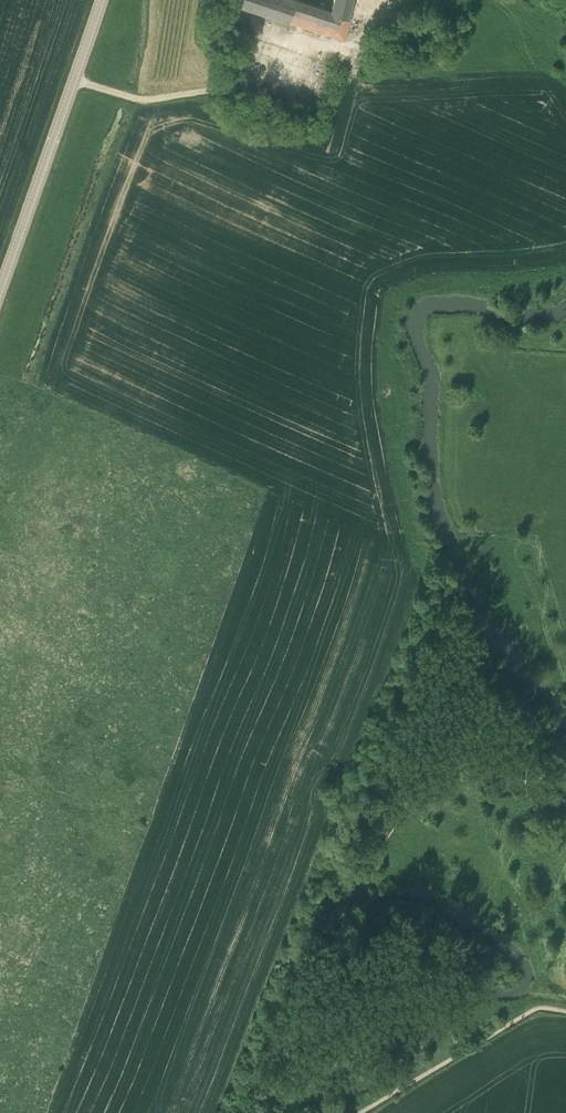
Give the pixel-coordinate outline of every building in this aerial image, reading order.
[(240,6),(262,13),(263,13),(337,38),(341,40),(344,41),(351,17),(349,18),(353,0),(333,0),(331,9),(302,0),(242,0),(240,6)]
